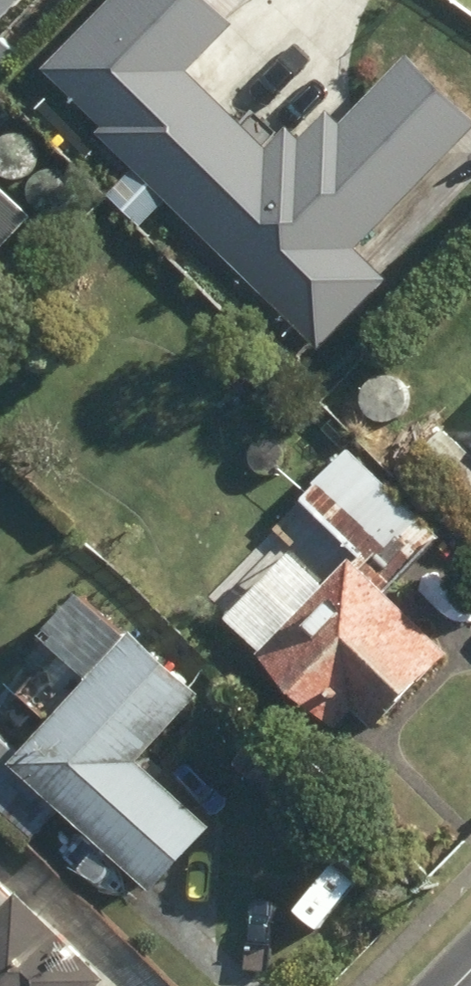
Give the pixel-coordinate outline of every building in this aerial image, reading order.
[(12,0),(0,0),(0,13),(12,0)] [(223,0),(126,0),(53,73),(334,349),(411,272),(381,243),(470,152),(470,104),(420,55),(357,118),(338,99),(284,154),(204,75),(251,28),(223,0)] [(43,212),(0,171),(0,257),(43,212)] [(236,270),(212,296),(227,310),(251,284),(236,270)] [(396,469),(468,541),(470,539),(470,464),(436,429),(396,469)] [(432,537),(339,450),(294,499),(348,550),(250,655),(327,728),(344,710),(366,731),(439,653),(377,595),(432,537)] [(188,694),(119,630),(8,752),(0,745),(0,804),(31,833),(51,810),(140,891),(199,826),(127,760),(188,694)] [(37,663),(30,674),(32,688),(44,695),(57,693),(65,681),(62,668),(51,660),(37,663)] [(96,980),(6,891),(1,896),(0,895),(0,985),(90,985),(96,980)]
